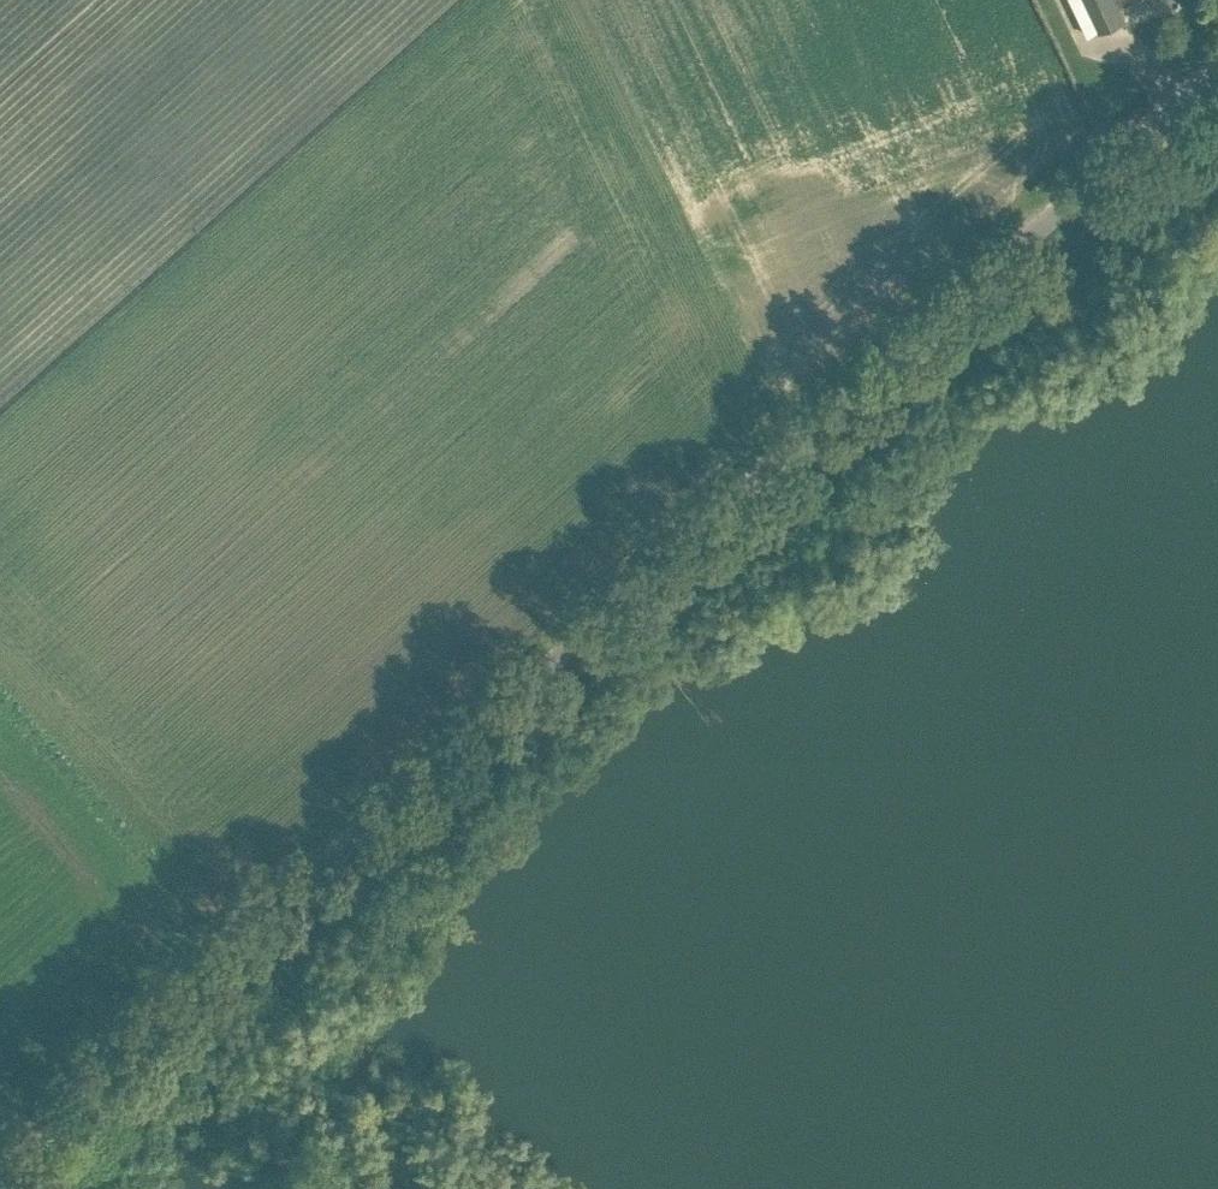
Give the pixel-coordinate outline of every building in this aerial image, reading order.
[(1120,6),(1117,0),(1072,0),(1088,35),(1126,18),(1120,6)] [(1159,9),(1177,0),(1155,0),(1159,9)]
